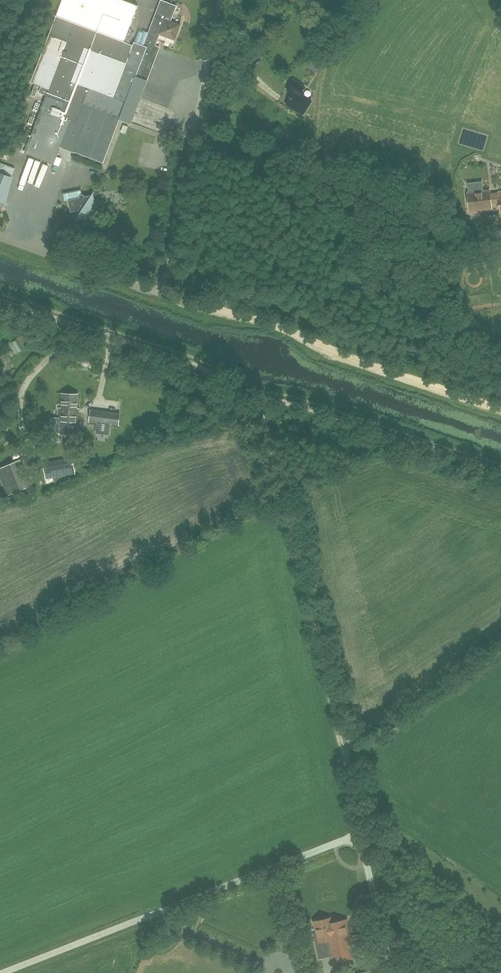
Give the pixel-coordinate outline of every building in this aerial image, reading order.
[(160,35),(175,40),(181,25),(171,22),(177,6),(162,0),(161,0),(143,46),(134,42),(133,46),(125,43),(126,42),(124,42),(138,6),(137,6),(122,0),(62,0),(56,17),(55,16),(55,17),(56,17),(31,83),(49,90),(41,110),(31,136),(25,154),(54,165),(60,148),(75,153),(75,152),(104,163),(120,119),(131,123),(159,48),(155,47),(160,35)] [(303,114),(312,101),(301,94),(305,87),(294,80),(287,90),(293,94),(287,104),(303,114)] [(33,97),(38,98),(42,88),(37,86),(33,97)] [(59,157),(56,165),(62,168),(65,159),(59,157)] [(1,201),(4,193),(5,193),(12,177),(0,173),(0,201),(1,201)] [(22,180),(46,184),(47,178),(23,174),(22,180)] [(491,203),(499,202),(500,214),(500,193),(489,194),(489,191),(468,194),(470,211),(491,208),(491,203)] [(83,195),(68,198),(71,213),(75,212),(76,220),(94,216),(96,213),(93,195),(85,197),(85,196),(84,195),(83,195)] [(60,408),(60,413),(59,433),(77,434),(78,409),(77,409),(78,394),(62,394),(61,408),(60,408)] [(98,422),(97,432),(109,434),(110,424),(119,425),(120,414),(91,410),(90,421),(98,422)] [(44,465),(46,478),(75,472),(73,460),(44,465)] [(5,483),(6,492),(16,491),(15,487),(22,487),(22,482),(5,483)] [(332,962),(355,957),(347,919),(331,922),(330,917),(314,921),(318,941),(327,939),(332,962)] [(323,947),(309,949),(313,972),(327,970),(323,947)]
